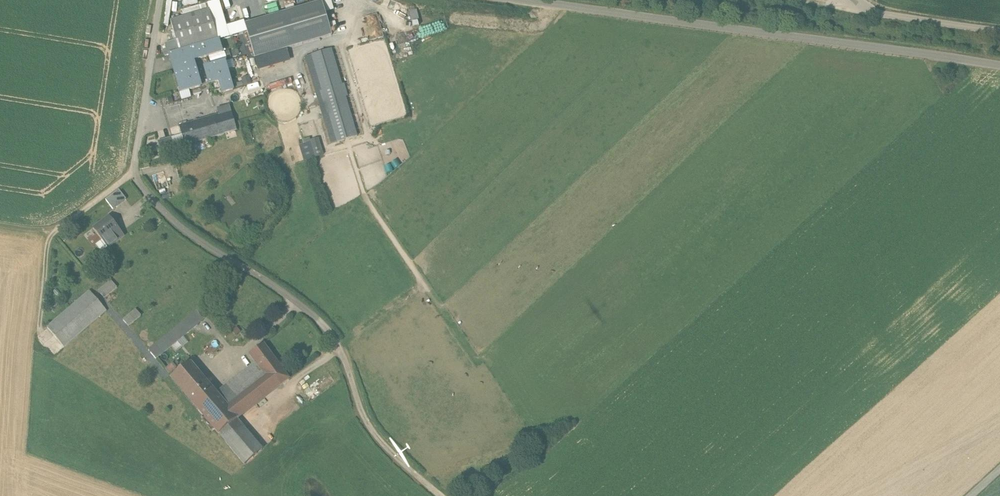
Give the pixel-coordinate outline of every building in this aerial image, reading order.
[(322,2),(245,25),(255,59),(332,36),(322,2)] [(209,11),(170,22),(176,41),(166,44),(180,92),(206,85),(206,87),(210,86),(209,83),(218,81),(221,92),(232,89),(218,40),(209,11)] [(331,50),(311,56),(322,91),(320,92),(323,104),(325,103),(337,143),(357,137),(345,97),(348,97),(344,85),(342,85),(331,50)] [(236,131),(228,106),(220,109),(221,111),(218,112),(219,115),(176,128),(178,137),(181,136),(184,146),(202,141),(203,141),(236,131)] [(185,149),(184,146),(181,136),(178,137),(158,143),(162,156),(185,149)] [(127,201),(119,191),(106,200),(114,211),(127,201)] [(123,236),(109,217),(93,229),(102,241),(108,248),(123,236)] [(108,248),(102,241),(96,246),(102,253),(108,248)] [(118,288),(112,282),(100,292),(105,299),(118,288)] [(90,292),(47,328),(65,349),(107,312),(90,292)] [(136,310),(124,321),(129,327),(142,317),(136,310)] [(207,317),(202,310),(149,351),(156,359),(171,347),(176,353),(188,343),(183,337),(207,317)] [(216,395),(198,410),(245,465),(262,450),(237,420),(288,379),(264,346),(262,346),(249,355),(256,364),(226,386),(216,395)] [(216,395),(189,363),(171,378),(198,410),(216,395)]
